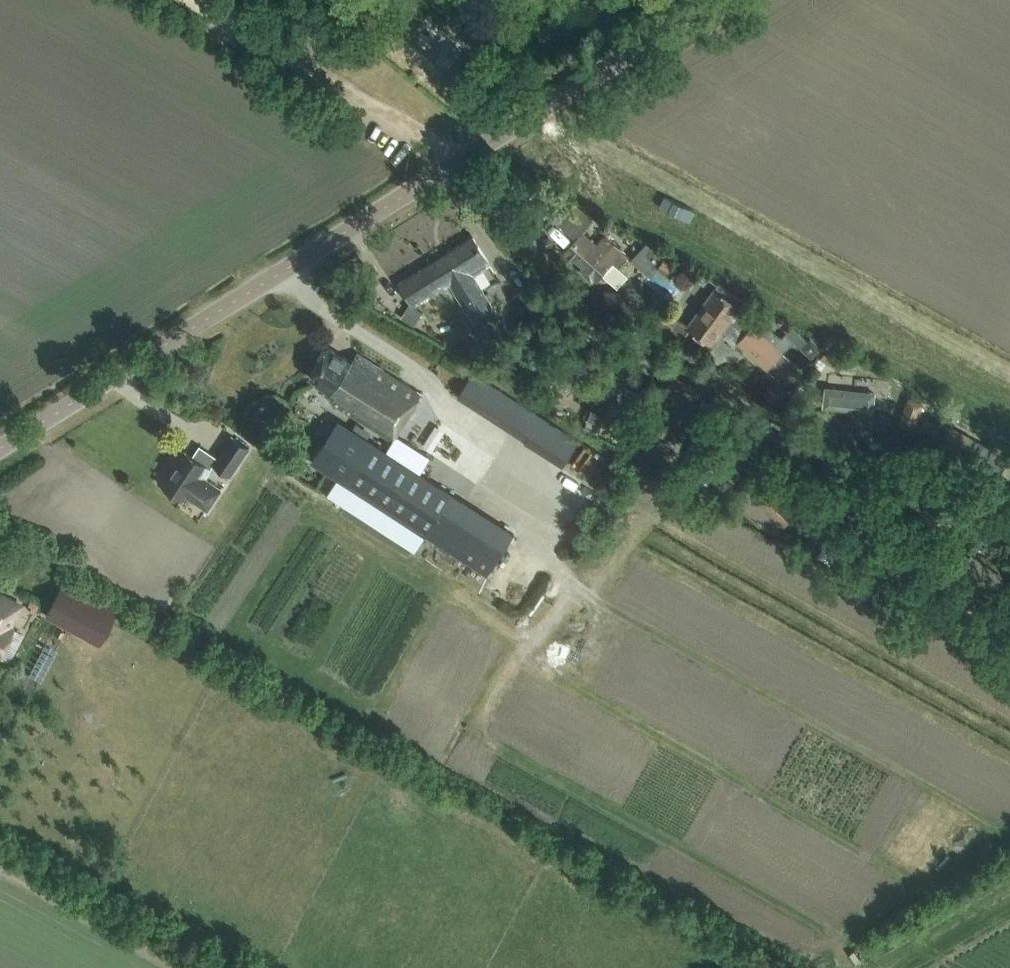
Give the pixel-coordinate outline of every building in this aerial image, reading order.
[(400,22),(386,46),(432,73),(446,49),(400,22)] [(593,218),(574,201),(556,220),(575,237),(593,218)] [(598,245),(583,232),(566,250),(583,265),(579,270),(592,282),(596,277),(598,279),(603,274),(618,288),(629,276),(620,268),(630,257),(606,236),(598,245)] [(484,338),(506,325),(475,274),(491,264),(473,235),(399,281),(415,307),(451,285),(484,338)] [(677,265),(662,255),(655,267),(669,277),(677,265)] [(715,340),(721,332),(725,336),(735,324),(738,327),(741,329),(753,312),(742,302),(744,299),(718,280),(688,321),(715,340)] [(629,290),(604,290),(604,307),(629,307),(629,290)] [(741,329),(738,327),(735,324),(725,336),(743,352),(741,354),(746,358),(751,352),(781,381),(797,362),(784,351),(794,338),(785,330),(780,336),(768,325),(760,318),(746,332),(741,329)] [(577,322),(568,334),(580,343),(589,331),(577,322)] [(393,439),(421,394),(357,353),(352,360),(329,346),(310,376),(329,389),(327,392),(335,397),(333,401),(393,439)] [(611,369),(606,382),(600,380),(586,418),(602,424),(610,427),(617,408),(635,415),(643,393),(625,386),(629,376),(611,369)] [(563,466),(580,439),(473,371),(457,398),(563,466)] [(646,424),(675,439),(703,387),(674,371),(646,424)] [(812,379),(810,399),(861,405),(863,385),(812,379)] [(896,424),(911,430),(921,404),(906,398),(896,424)] [(602,424),(586,418),(582,427),(598,434),(602,424)] [(952,447),(961,430),(938,419),(927,441),(950,452),(952,447)] [(516,532),(339,420),(312,461),(489,574),(516,532)] [(961,430),(952,447),(996,468),(991,477),(1001,482),(1009,464),(1009,447),(989,437),(986,443),(961,430)] [(232,436),(219,456),(214,463),(231,475),(250,447),(232,436)] [(206,478),(213,468),(186,450),(163,485),(183,498),(186,495),(208,509),(222,488),(206,478)] [(770,480),(766,485),(758,478),(748,490),(755,496),(754,498),(745,489),(734,500),(762,525),(772,514),(783,525),(796,511),(775,492),(779,488),(770,480)] [(1008,506),(997,499),(989,511),(1000,518),(1008,506)] [(832,508),(823,520),(812,533),(839,555),(850,542),(831,527),(840,515),(832,508)] [(1009,570),(970,544),(951,571),(991,597),(1009,570)] [(63,583),(46,615),(99,643),(115,611),(63,583)] [(0,594),(0,652),(13,628),(10,626),(21,605),(0,594)]
